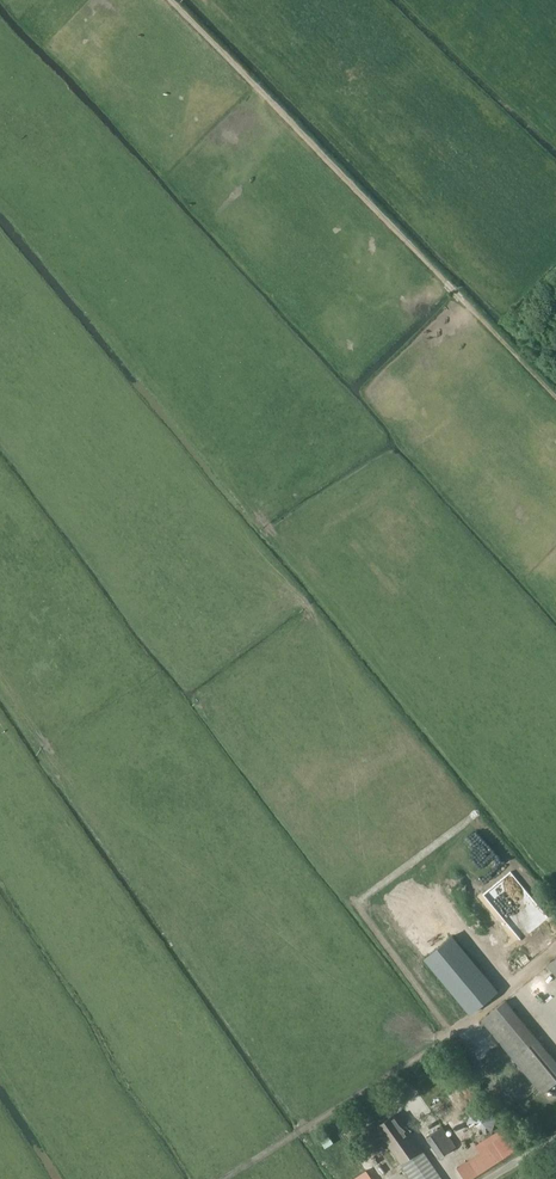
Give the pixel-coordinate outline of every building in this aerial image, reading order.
[(548,965),(555,975),(555,958),(548,965)] [(555,1082),(555,1061),(505,1000),(482,1020),(542,1093),(555,1082)] [(407,1094),(411,1092),(413,1090),(407,1081),(391,1092),(399,1105),(409,1098),(407,1094)] [(490,1107),(474,1109),(469,1124),(478,1135),(494,1133),(499,1118),(490,1107)] [(395,1113),(376,1127),(412,1178),(441,1178),(395,1113)] [(341,1133),(354,1126),(349,1117),(336,1123),(341,1133)] [(440,1157),(456,1146),(443,1126),(427,1137),(440,1157)] [(518,1148),(505,1128),(487,1139),(492,1147),(477,1157),(479,1161),(473,1165),(469,1159),(457,1166),(465,1178),(468,1178),(518,1148)] [(368,1171),(356,1178),(374,1178),(368,1171)]
